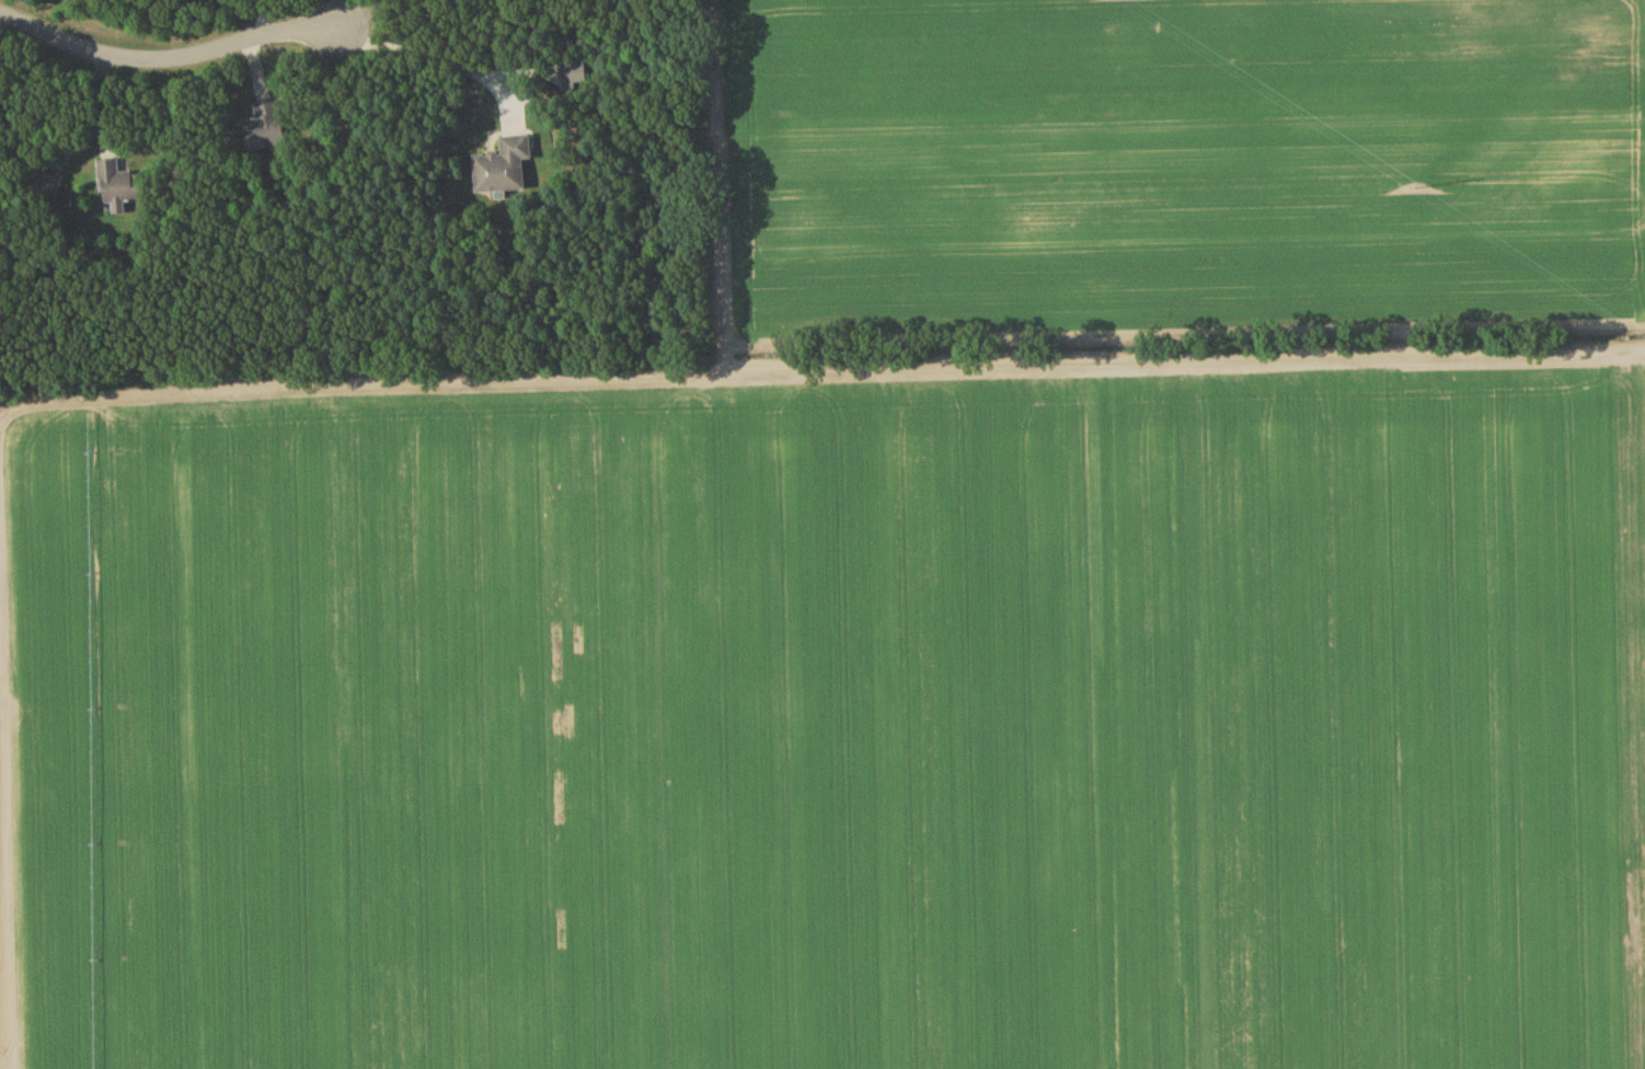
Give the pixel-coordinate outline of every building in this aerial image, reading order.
[(277,103),(243,109),(252,154),(285,147),(277,103)] [(525,162),(533,162),(532,139),(502,140),(503,156),(474,157),(476,196),(526,194),(525,162)] [(100,163),(102,207),(112,207),(112,217),(126,216),(126,205),(144,204),(143,174),(120,175),(120,162),(100,163)]
